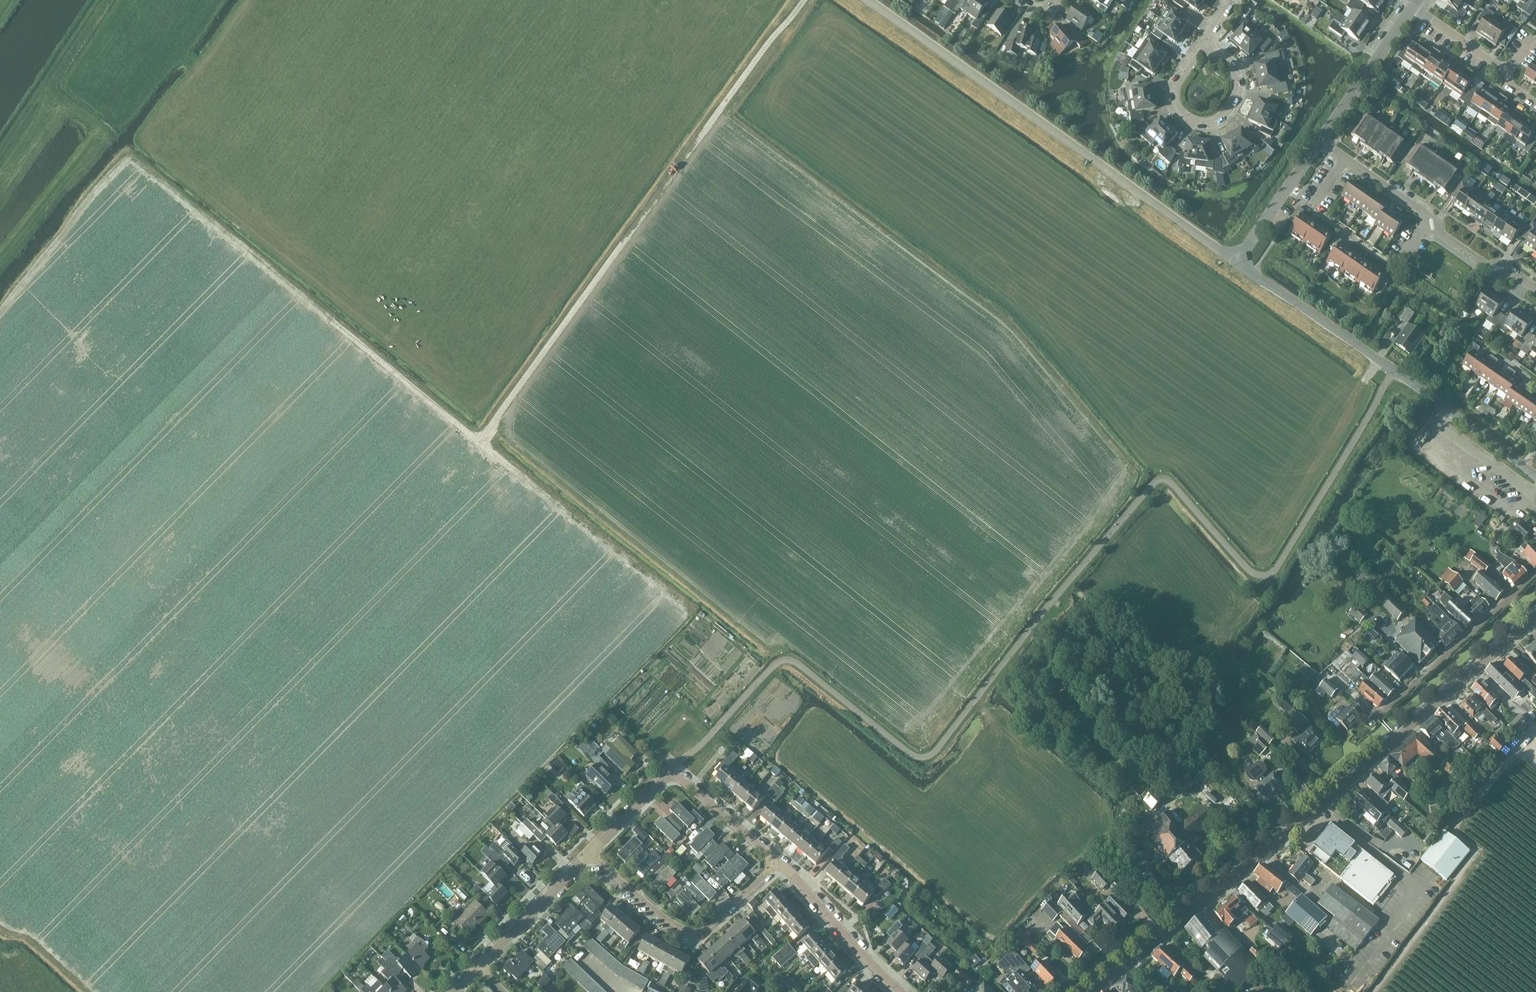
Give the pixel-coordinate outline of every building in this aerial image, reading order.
[(949,11),(957,0),(956,0),(947,0),(948,1),(944,7),(944,8),(949,11)] [(977,0),(964,0),(961,4),(957,0),(949,11),(945,17),(949,19),(953,14),(952,14),(953,13),(955,15),(959,8),(967,14),(977,0)] [(967,14),(976,20),(971,26),(972,27),(970,30),(974,33),(976,30),(977,30),(984,19),(979,16),(988,4),(987,3),(988,2),(985,0),(977,0),(967,14)] [(1104,0),(1093,0),(1096,3),(1093,8),(1104,15),(1107,9),(1101,5),(1104,0)] [(1172,1),(1183,9),(1186,4),(1197,11),(1197,10),(1198,11),(1203,5),(1201,4),(1203,2),(1201,0),(1173,0),(1172,1)] [(1383,4),(1377,0),(1361,0),(1360,1),(1359,0),(1352,0),(1350,2),(1361,9),(1364,4),(1376,13),(1377,12),(1378,13),(1383,7),(1381,6),(1383,4)] [(1464,3),(1460,0),(1443,0),(1442,1),(1452,9),(1446,18),(1454,23),(1457,19),(1460,22),(1466,13),(1460,9),(1464,3)] [(1520,1),(1516,7),(1523,12),(1530,17),(1531,14),(1535,7),(1535,4),(1533,2),(1530,0),(1519,0),(1520,1)] [(1357,14),(1361,9),(1350,2),(1346,7),(1353,12),(1347,20),(1363,32),(1365,30),(1366,31),(1371,24),(1369,23),(1370,23),(1357,14)] [(1160,19),(1166,23),(1181,34),(1183,31),(1184,32),(1189,26),(1187,25),(1187,24),(1177,17),(1181,12),(1170,5),(1160,19)] [(1066,20),(1082,30),(1092,16),(1076,6),(1066,20)] [(949,11),(944,8),(941,13),(945,17),(949,11)] [(1486,39),(1497,23),(1491,19),(1494,15),(1485,9),(1479,19),(1483,22),(1476,33),(1486,39)] [(1310,15),(1316,19),(1319,14),(1314,10),(1310,15)] [(1001,36),(1012,20),(998,11),(987,26),(1001,36)] [(1523,12),(1519,19),(1520,20),(1523,22),(1525,23),(1526,23),(1530,17),(1523,12)] [(1334,21),(1329,28),(1342,37),(1345,32),(1357,41),(1358,40),(1359,41),(1364,35),(1362,34),(1363,32),(1347,20),(1340,16),(1336,22),(1334,21)] [(1256,30),(1248,23),(1243,18),(1235,28),(1239,32),(1231,41),(1232,42),(1230,43),(1236,48),(1238,47),(1240,49),(1252,35),(1256,30)] [(1179,36),(1181,34),(1166,23),(1162,28),(1156,24),(1150,33),(1161,41),(1164,36),(1174,43),(1175,42),(1176,43),(1181,37),(1179,36)] [(1497,23),(1486,39),(1495,46),(1503,35),(1507,38),(1511,41),(1517,31),(1514,29),(1506,23),(1503,27),(1497,23)] [(1074,32),(1069,36),(1061,26),(1050,35),(1055,41),(1050,44),(1055,55),(1063,51),(1064,51),(1075,42),(1080,48),(1088,42),(1074,32)] [(1008,41),(1005,53),(1017,56),(1019,50),(1022,48),(1028,50),(1027,53),(1036,55),(1037,51),(1045,53),(1046,45),(1039,43),(1040,41),(1032,39),(1034,31),(1020,27),(1015,43),(1008,41)] [(1008,41),(1014,31),(1010,28),(1003,38),(1008,41)] [(1097,31),(1091,39),(1098,44),(1103,36),(1097,31)] [(1286,32),(1278,37),(1282,42),(1289,37),(1286,32)] [(1270,41),(1265,36),(1261,34),(1257,39),(1252,35),(1240,49),(1242,51),(1241,52),(1247,57),(1248,56),(1249,56),(1257,47),(1261,51),(1270,41)] [(1155,49),(1158,44),(1148,37),(1138,51),(1159,65),(1161,63),(1162,64),(1167,58),(1165,57),(1165,56),(1155,49)] [(1412,68),(1424,51),(1414,44),(1409,51),(1404,48),(1397,57),(1398,58),(1394,63),(1400,67),(1403,62),(1412,68)] [(1435,55),(1439,49),(1438,48),(1435,47),(1432,51),(1429,54),(1424,51),(1412,68),(1411,69),(1421,75),(1423,71),(1433,57),(1435,55)] [(1157,68),(1159,65),(1138,51),(1128,65),(1139,73),(1142,68),(1152,75),(1153,74),(1154,75),(1159,69),(1157,68)] [(1257,78),(1284,71),(1281,60),(1280,53),(1279,51),(1264,54),(1266,60),(1261,61),(1261,65),(1255,66),(1255,67),(1253,68),(1255,75),(1257,75),(1257,78)] [(1433,78),(1442,63),(1433,57),(1423,71),(1433,78)] [(1439,88),(1452,70),(1454,68),(1458,62),(1454,59),(1448,67),(1442,63),(1433,78),(1430,82),(1439,88)] [(1534,64),(1534,65),(1524,79),(1534,85),(1535,82),(1535,61),(1534,64)] [(1451,91),(1461,76),(1452,70),(1439,88),(1440,89),(1442,85),(1451,91)] [(1260,89),(1267,87),(1268,91),(1272,90),(1274,96),(1288,93),(1284,71),(1257,78),(1258,81),(1256,81),(1258,88),(1260,88),(1260,89)] [(1209,73),(1203,84),(1215,90),(1221,79),(1209,73)] [(1475,87),(1471,84),(1471,83),(1461,76),(1451,91),(1452,92),(1449,96),(1458,102),(1459,100),(1464,104),(1475,87)] [(1391,80),(1388,84),(1396,90),(1401,83),(1395,79),(1394,81),(1391,80)] [(1151,87),(1139,89),(1138,83),(1125,85),(1126,91),(1127,102),(1153,98),(1152,95),(1154,95),(1153,87),(1151,87)] [(1481,90),(1480,90),(1475,87),(1464,104),(1464,105),(1478,115),(1490,97),(1481,90)] [(1500,103),(1487,121),(1496,127),(1499,124),(1506,114),(1507,114),(1509,110),(1504,106),(1509,98),(1505,95),(1501,101),(1500,103)] [(1487,121),(1500,103),(1490,97),(1478,115),(1487,121)] [(1154,109),(1156,108),(1155,101),(1153,101),(1153,98),(1127,102),(1129,113),(1126,113),(1128,130),(1132,128),(1144,121),(1142,111),(1155,109),(1154,109)] [(1274,113),(1280,115),(1284,105),(1273,100),(1270,106),(1259,101),(1257,101),(1254,108),(1255,108),(1254,111),(1271,119),(1274,113)] [(1468,120),(1473,113),(1467,109),(1462,117),(1468,120)] [(1278,121),(1271,119),(1254,111),(1253,114),(1251,113),(1248,120),(1250,121),(1250,122),(1261,127),(1259,132),(1270,137),(1278,121)] [(1520,123),(1525,115),(1521,112),(1517,118),(1516,120),(1506,134),(1515,141),(1525,127),(1520,123)] [(1516,120),(1507,114),(1506,114),(1499,124),(1496,127),(1506,134),(1516,120)] [(1442,121),(1447,125),(1451,120),(1445,116),(1442,121)] [(1362,143),(1375,123),(1366,117),(1353,137),(1362,143)] [(1459,118),(1455,125),(1465,131),(1469,125),(1459,118)] [(1155,141),(1168,128),(1166,126),(1167,124),(1162,119),(1161,120),(1160,120),(1151,129),(1144,121),(1132,128),(1143,139),(1151,146),(1156,142),(1155,141)] [(1371,152),(1385,130),(1375,123),(1362,143),(1366,145),(1364,147),(1371,152)] [(1288,135),(1291,130),(1287,127),(1283,132),(1288,135)] [(1515,141),(1525,147),(1523,150),(1528,154),(1530,150),(1535,142),(1535,134),(1525,127),(1515,141)] [(1155,141),(1156,142),(1163,149),(1158,154),(1169,164),(1175,152),(1168,145),(1176,136),(1176,135),(1177,134),(1172,129),(1170,130),(1168,128),(1155,141)] [(1259,150),(1253,138),(1248,141),(1242,130),(1241,131),(1240,129),(1233,133),(1234,135),(1232,136),(1241,152),(1250,147),(1254,153),(1259,150)] [(1467,129),(1464,135),(1473,140),(1476,135),(1467,129)] [(1396,138),(1385,130),(1371,152),(1376,155),(1377,153),(1382,157),(1396,138)] [(1228,153),(1219,157),(1222,162),(1225,161),(1229,167),(1235,163),(1234,162),(1244,157),(1241,152),(1232,136),(1229,137),(1228,136),(1221,140),(1222,141),(1222,142),(1228,153)] [(1406,145),(1396,138),(1382,157),(1393,164),(1406,145)] [(1196,161),(1199,142),(1196,142),(1196,140),(1188,139),(1188,141),(1187,141),(1186,153),(1180,153),(1178,165),(1189,167),(1190,160),(1196,161)] [(1196,161),(1195,168),(1213,170),(1212,173),(1222,174),(1219,161),(1214,160),(1214,157),(1208,156),(1210,144),(1209,144),(1209,142),(1202,141),(1202,143),(1199,142),(1196,161)] [(1416,172),(1429,153),(1420,147),(1407,167),(1416,172)] [(1488,158),(1490,152),(1476,147),(1474,153),(1488,158)] [(1424,182),(1439,160),(1429,153),(1416,172),(1419,175),(1418,177),(1424,182)] [(1450,168),(1439,160),(1424,182),(1430,186),(1432,184),(1436,187),(1450,168)] [(1489,173),(1492,169),(1485,164),(1482,169),(1489,173)] [(1460,175),(1450,168),(1436,187),(1447,194),(1460,175)] [(1502,177),(1499,182),(1507,187),(1510,182),(1502,177)] [(1464,211),(1473,197),(1468,193),(1472,188),(1462,181),(1455,192),(1460,195),(1454,204),(1464,211)] [(1351,203),(1360,190),(1350,183),(1341,197),(1351,203)] [(1359,209),(1369,196),(1360,190),(1351,203),(1359,209)] [(1473,217),(1488,195),(1484,192),(1482,195),(1478,200),(1473,197),(1464,211),(1473,217)] [(1488,195),(1473,217),(1476,219),(1474,221),(1481,226),(1492,210),(1487,206),(1491,201),(1486,198),(1489,195),(1488,195)] [(1368,215),(1377,202),(1369,196),(1359,209),(1368,215)] [(1384,212),(1387,208),(1377,202),(1368,215),(1377,221),(1384,212)] [(1492,210),(1481,226),(1488,230),(1489,228),(1492,230),(1508,207),(1503,204),(1497,213),(1492,210)] [(1510,213),(1512,210),(1515,207),(1511,205),(1509,208),(1508,207),(1492,230),(1501,237),(1515,217),(1510,213)] [(1296,238),(1309,219),(1302,214),(1303,211),(1298,207),(1289,220),(1295,224),(1289,232),(1296,238)] [(1393,218),(1384,212),(1377,221),(1374,225),(1383,231),(1393,218)] [(1529,228),(1520,221),(1521,220),(1515,217),(1501,237),(1511,243),(1517,235),(1521,239),(1525,234),(1529,228)] [(1393,218),(1383,231),(1393,238),(1402,224),(1393,218)] [(1317,224),(1312,221),(1309,219),(1296,238),(1304,243),(1317,224)] [(1535,249),(1535,226),(1532,223),(1529,228),(1525,234),(1530,237),(1524,245),(1534,252),(1535,249)] [(1312,248),(1325,230),(1317,224),(1304,243),(1312,248)] [(1319,254),(1332,235),(1325,230),(1312,248),(1319,254)] [(1334,267),(1347,249),(1340,244),(1341,241),(1336,237),(1329,247),(1334,251),(1326,262),(1334,267)] [(1355,254),(1351,251),(1347,249),(1334,267),(1342,273),(1355,254)] [(1413,251),(1410,255),(1416,259),(1419,255),(1413,251)] [(1362,259),(1355,254),(1342,273),(1349,278),(1362,259)] [(1357,283),(1370,265),(1362,259),(1349,278),(1357,283)] [(1378,270),(1374,267),(1370,265),(1357,283),(1365,289),(1378,270)] [(1386,286),(1392,276),(1387,273),(1385,275),(1378,270),(1365,289),(1372,294),(1380,282),(1386,286)] [(1473,296),(1466,307),(1475,313),(1478,309),(1484,313),(1495,296),(1486,290),(1479,300),(1473,296)] [(1502,316),(1497,313),(1504,302),(1495,296),(1484,313),(1489,316),(1486,320),(1495,327),(1502,316)] [(1406,325),(1413,314),(1407,310),(1400,320),(1406,325)] [(1512,332),(1524,316),(1515,310),(1508,320),(1502,316),(1495,327),(1504,333),(1507,329),(1512,332)] [(1532,322),(1524,316),(1512,332),(1517,336),(1514,340),(1524,347),(1531,336),(1525,332),(1532,322)] [(1410,355),(1423,336),(1408,325),(1395,344),(1410,355)] [(1531,336),(1524,347),(1535,355),(1535,340),(1531,336)] [(1480,359),(1473,353),(1474,351),(1477,353),(1480,349),(1472,343),(1466,351),(1470,354),(1462,365),(1471,372),(1480,359)] [(1509,352),(1506,356),(1514,361),(1516,357),(1509,352)] [(1480,378),(1489,365),(1480,359),(1471,372),(1480,378)] [(1489,384),(1498,371),(1489,365),(1480,378),(1489,384)] [(1498,390),(1507,377),(1498,371),(1489,384),(1498,390)] [(1514,387),(1516,383),(1507,377),(1498,390),(1507,396),(1514,387)] [(1523,393),(1514,387),(1507,396),(1504,400),(1514,406),(1523,393)] [(1522,412),(1532,399),(1523,393),(1514,406),(1522,412)] [(1535,412),(1535,402),(1532,399),(1522,412),(1531,418),(1535,412)] [(1414,442),(1423,431),(1419,428),(1410,438),(1414,442)] [(1424,449),(1431,437),(1427,434),(1420,446),(1424,449)] [(1419,514),(1423,518),(1428,514),(1424,509),(1419,514)] [(1515,519),(1508,528),(1513,532),(1521,524),(1515,519)] [(1523,541),(1530,533),(1521,524),(1513,532),(1523,541)] [(1515,543),(1514,544),(1517,547),(1522,543),(1518,538),(1514,541),(1515,543)] [(1535,567),(1535,550),(1532,546),(1529,549),(1525,544),(1520,548),(1525,553),(1522,555),(1534,568),(1535,567)] [(1367,557),(1362,551),(1358,555),(1364,560),(1367,557)] [(1395,552),(1393,555),(1403,564),(1406,560),(1395,552)] [(1527,576),(1515,563),(1516,562),(1499,553),(1496,560),(1507,571),(1502,575),(1514,587),(1527,576)] [(1476,554),(1470,561),(1485,572),(1490,565),(1476,554)] [(1458,595),(1466,586),(1462,583),(1464,582),(1448,568),(1439,579),(1458,595)] [(1504,592),(1488,577),(1482,572),(1473,581),(1480,587),(1495,601),(1504,592)] [(1383,592),(1376,600),(1382,605),(1398,621),(1405,613),(1389,597),(1383,592)] [(1474,621),(1448,597),(1444,593),(1443,593),(1444,594),(1441,598),(1440,599),(1439,601),(1439,603),(1440,604),(1441,606),(1446,610),(1466,629),(1474,621)] [(1475,619),(1488,607),(1477,596),(1465,609),(1475,619)] [(1432,603),(1427,598),(1423,601),(1428,606),(1432,603)] [(1349,612),(1360,622),(1368,614),(1356,604),(1349,612)] [(1446,647),(1462,633),(1452,623),(1436,606),(1429,612),(1433,617),(1433,624),(1441,632),(1437,637),(1446,647)] [(1419,664),(1439,644),(1415,619),(1400,634),(1402,635),(1396,641),(1419,664)] [(1526,652),(1535,663),(1535,645),(1535,644),(1526,652)] [(1347,651),(1345,653),(1352,659),(1358,665),(1360,666),(1362,668),(1368,661),(1365,659),(1358,652),(1355,650),(1353,648),(1351,648),(1347,651)] [(1345,653),(1347,651),(1332,663),(1340,672),(1354,685),(1359,691),(1378,708),(1387,699),(1371,686),(1372,685),(1370,682),(1356,670),(1360,666),(1358,665),(1352,659),(1345,653)] [(1412,668),(1400,656),(1397,653),(1383,667),(1385,668),(1399,682),(1412,668)] [(1503,668),(1519,683),(1528,692),(1535,699),(1535,698),(1535,691),(1523,679),(1528,673),(1511,658),(1503,668)] [(1498,685),(1508,675),(1496,663),(1486,672),(1498,685)] [(1298,672),(1311,682),(1317,674),(1304,664),(1298,672)] [(1387,699),(1394,691),(1376,675),(1370,682),(1372,685),(1371,686),(1387,699)] [(1511,697),(1521,686),(1508,675),(1498,685),(1511,697)] [(1308,693),(1312,695),(1321,683),(1318,681),(1308,693)] [(1500,702),(1480,682),(1471,690),(1491,711),(1500,702)] [(1332,685),(1325,692),(1331,698),(1333,696),(1338,691),(1332,685)] [(1305,700),(1308,691),(1303,689),(1299,697),(1305,700)] [(1499,721),(1489,711),(1473,694),(1465,702),(1464,702),(1461,704),(1462,705),(1460,707),(1472,719),(1478,714),(1479,715),(1483,716),(1485,718),(1489,718),(1495,724),(1499,721)] [(1359,717),(1363,713),(1354,704),(1349,708),(1349,707),(1345,711),(1342,709),(1341,709),(1339,709),(1337,709),(1336,710),(1327,719),(1338,729),(1341,725),(1347,731),(1360,718),(1359,717)] [(1444,708),(1435,716),(1450,731),(1448,733),(1455,740),(1461,735),(1457,731),(1462,726),(1444,708)] [(1293,709),(1282,721),(1288,727),(1289,725),(1296,732),(1291,737),(1308,754),(1312,750),(1323,739),(1312,728),(1313,727),(1308,722),(1307,724),(1298,716),(1299,715),(1293,709)] [(1516,735),(1527,724),(1518,715),(1507,726),(1516,735)] [(1461,745),(1444,729),(1432,718),(1420,729),(1431,740),(1435,737),(1441,743),(1442,743),(1449,749),(1457,749),(1461,745)] [(1463,728),(1475,740),(1480,734),(1469,722),(1463,728)] [(1256,734),(1268,746),(1275,739),(1263,727),(1256,734)] [(1429,764),(1438,755),(1415,733),(1390,756),(1403,767),(1418,753),(1420,756),(1429,764)] [(1491,742),(1489,744),(1490,744),(1499,753),(1509,743),(1503,737),(1500,739),(1497,736),(1491,742)] [(593,742),(588,746),(593,751),(599,757),(603,753),(626,775),(636,765),(631,761),(638,754),(622,738),(614,747),(612,745),(610,743),(602,751),(593,742)] [(732,739),(727,744),(733,749),(737,744),(732,739)] [(1264,752),(1269,747),(1260,739),(1255,744),(1264,752)] [(1490,744),(1488,747),(1496,755),(1499,753),(1490,744)] [(597,766),(587,776),(591,781),(599,788),(607,795),(617,784),(606,774),(610,769),(602,761),(603,761),(599,757),(593,751),(587,757),(597,766)] [(730,765),(738,756),(733,752),(732,753),(726,759),(725,758),(715,770),(720,775),(716,780),(725,787),(740,771),(738,773),(730,765)] [(1393,773),(1399,768),(1388,757),(1377,767),(1388,778),(1393,783),(1388,788),(1404,802),(1412,793),(1402,785),(1404,784),(1398,778),(1393,773)] [(1449,759),(1442,766),(1451,774),(1458,767),(1449,759)] [(554,760),(548,765),(559,775),(564,770),(554,760)] [(1260,763),(1257,763),(1247,772),(1246,774),(1246,776),(1247,779),(1251,782),(1253,782),(1256,782),(1259,785),(1256,788),(1265,799),(1283,784),(1273,773),(1265,780),(1262,776),(1266,774),(1267,771),(1267,769),(1266,767),(1262,763),(1260,763)] [(774,776),(779,771),(774,765),(768,771),(774,776)] [(745,783),(740,779),(744,775),(740,771),(725,787),(734,795),(745,783)] [(1383,810),(1389,804),(1383,799),(1391,790),(1375,776),(1366,785),(1378,796),(1374,801),(1383,810)] [(779,789),(784,784),(779,779),(766,794),(771,798),(779,789)] [(744,803),(758,787),(753,783),(749,787),(745,783),(734,795),(744,803)] [(1158,785),(1143,800),(1152,809),(1168,794),(1158,785)] [(569,801),(575,807),(585,816),(596,805),(592,801),(596,797),(585,786),(580,790),(569,801)] [(763,799),(758,795),(762,791),(757,788),(758,787),(744,803),(753,811),(763,799)] [(784,793),(779,789),(771,798),(776,802),(784,793)] [(556,806),(545,818),(549,821),(555,827),(558,824),(566,816),(560,809),(564,805),(553,793),(548,798),(556,806)] [(1365,812),(1373,803),(1361,793),(1353,802),(1365,812)] [(800,798),(796,803),(800,807),(801,808),(805,803),(800,798)] [(798,811),(801,808),(800,807),(796,803),(792,800),(789,803),(798,811)] [(815,810),(806,802),(805,803),(801,808),(798,811),(808,819),(815,810)] [(688,828),(695,820),(677,803),(670,810),(675,815),(671,819),(675,823),(682,829),(685,826),(688,828)] [(1373,803),(1365,812),(1381,826),(1389,817),(1373,803)] [(779,808),(777,811),(771,806),(761,818),(770,826),(782,811),(779,808)] [(1189,843),(1215,822),(1202,807),(1182,823),(1171,810),(1158,820),(1161,824),(1153,831),(1155,833),(1149,839),(1167,861),(1170,859),(1181,873),(1201,857),(1189,843)] [(820,823),(822,821),(825,818),(815,810),(808,819),(817,827),(820,823)] [(789,822),(781,814),(783,812),(782,811),(770,826),(779,834),(789,822)] [(662,818),(655,826),(673,843),(680,836),(678,833),(682,829),(675,823),(671,826),(662,818)] [(1394,831),(1400,825),(1393,818),(1387,824),(1394,831)] [(533,822),(532,824),(528,819),(523,824),(535,836),(534,836),(541,843),(548,837),(556,845),(568,834),(558,824),(555,827),(549,821),(546,824),(544,823),(541,826),(543,827),(541,829),(533,822)] [(798,822),(794,826),(789,822),(779,834),(788,841),(802,826),(798,822)] [(530,840),(534,836),(535,836),(523,824),(518,828),(519,829),(516,833),(521,838),(525,835),(530,840)] [(643,830),(639,825),(633,831),(638,835),(643,830)] [(1401,838),(1407,831),(1400,825),(1394,831),(1401,838)] [(493,826),(488,831),(496,838),(500,834),(493,826)] [(798,831),(788,841),(798,849),(807,839),(808,837),(803,833),(806,829),(802,826),(798,831)] [(1340,879),(1363,851),(1331,826),(1309,854),(1340,879)] [(704,855),(714,844),(710,840),(715,836),(707,828),(690,847),(697,854),(700,851),(704,855)] [(1449,880),(1469,852),(1440,832),(1420,859),(1449,880)] [(807,839),(798,849),(807,857),(820,841),(812,833),(811,833),(811,834),(808,837),(807,839)] [(1380,844),(1386,850),(1396,838),(1390,833),(1380,844)] [(633,861),(644,850),(640,847),(642,845),(635,837),(617,855),(625,863),(630,858),(633,861)] [(837,839),(829,848),(834,852),(842,843),(837,839)] [(845,862),(857,848),(847,839),(834,852),(845,862)] [(826,853),(822,849),(825,844),(820,841),(807,857),(816,865),(826,853)] [(734,855),(730,851),(722,843),(718,848),(714,844),(704,855),(707,858),(705,861),(712,869),(724,857),(728,861),(734,855)] [(533,866),(543,856),(531,844),(521,854),(525,857),(524,858),(533,866)] [(525,857),(521,854),(513,846),(509,850),(504,855),(501,853),(498,849),(493,854),(500,861),(505,865),(509,861),(515,867),(524,858),(525,857)] [(682,846),(675,854),(679,858),(686,850),(682,846)] [(666,852),(670,856),(675,851),(671,847),(666,852)] [(642,863),(636,869),(644,877),(649,872),(653,876),(655,873),(665,863),(670,859),(665,854),(661,858),(654,851),(649,856),(648,855),(648,854),(646,852),(638,860),(642,863)] [(1372,903),(1383,889),(1394,875),(1363,851),(1340,879),(1372,903)] [(492,862),(481,874),(485,878),(496,888),(500,884),(507,877),(500,870),(496,865),(500,861),(493,854),(489,859),(492,862)] [(863,860),(858,856),(855,859),(865,867),(868,864),(863,860)] [(1313,865),(1312,864),(1303,856),(1288,874),(1299,883),(1302,879),(1311,887),(1315,882),(1306,874),(1313,865)] [(731,883),(749,865),(741,858),(736,863),(732,859),(722,869),(713,879),(722,888),(729,881),(731,883)] [(1085,864),(1092,875),(1097,872),(1091,861),(1085,864)] [(836,882),(846,870),(837,862),(827,874),(836,882)] [(659,877),(652,884),(659,892),(676,874),(669,866),(669,867),(665,863),(655,873),(659,877)] [(696,864),(692,868),(699,876),(703,871),(696,864)] [(1287,882),(1269,868),(1265,865),(1254,874),(1259,878),(1256,882),(1270,893),(1273,890),(1278,894),(1279,893),(1283,887),(1296,898),(1301,892),(1287,882)] [(845,890),(855,878),(846,870),(836,882),(845,890)] [(716,894),(699,876),(695,872),(689,879),(692,882),(691,883),(693,886),(690,889),(700,900),(704,896),(709,901),(716,894)] [(1092,881),(1100,890),(1109,881),(1101,873),(1092,881)] [(855,878),(845,890),(854,898),(868,881),(864,878),(859,874),(855,878)] [(882,893),(890,883),(885,879),(877,888),(882,893)] [(671,891),(667,894),(672,899),(675,895),(681,889),(684,891),(676,899),(694,916),(702,909),(696,904),(700,900),(690,889),(689,889),(685,885),(684,884),(681,881),(671,891)] [(868,881),(854,898),(864,906),(873,895),(877,898),(882,893),(877,888),(877,889),(874,886),(868,881)] [(1268,903),(1259,894),(1248,883),(1238,892),(1250,904),(1250,903),(1258,912),(1268,903)] [(472,889),(477,894),(488,905),(492,901),(497,906),(509,894),(500,884),(496,888),(488,896),(477,885),(472,889)] [(588,885),(576,897),(593,914),(587,921),(592,925),(599,918),(595,913),(600,908),(597,906),(602,900),(588,885)] [(1365,940),(1364,940),(1379,921),(1333,885),(1318,903),(1336,917),(1326,929),(1356,952),(1365,940)] [(769,914),(785,900),(777,891),(765,901),(770,906),(766,910),(769,914)] [(1071,893),(1058,905),(1077,925),(1087,916),(1083,912),(1086,909),(1071,893)] [(1112,931),(1130,914),(1113,895),(1106,902),(1107,903),(1099,910),(1096,906),(1088,913),(1092,917),(1088,921),(1094,927),(1102,920),(1112,931)] [(1327,918),(1312,905),(1302,896),(1286,914),(1311,936),(1319,927),(1321,929),(1326,924),(1324,922),(1327,918)] [(1237,922),(1249,912),(1243,906),(1241,907),(1234,899),(1216,915),(1223,923),(1224,922),(1229,928),(1237,921),(1237,922)] [(781,920),(793,910),(785,900),(769,914),(773,919),(777,915),(781,920)] [(1053,921),(1063,911),(1051,900),(1041,910),(1053,921)] [(438,902),(434,907),(441,912),(444,907),(438,902)] [(480,920),(482,922),(489,915),(475,902),(466,912),(462,908),(456,915),(459,918),(456,922),(467,933),(480,920)] [(884,914),(890,919),(898,911),(893,905),(884,914)] [(410,906),(406,910),(413,917),(417,913),(410,906)] [(570,932),(584,918),(573,906),(555,924),(561,930),(557,934),(565,943),(567,945),(575,937),(570,932)] [(610,928),(622,914),(613,906),(601,920),(610,928)] [(785,933),(801,919),(793,910),(781,920),(786,925),(781,929),(785,933)] [(756,926),(760,923),(761,922),(753,912),(748,916),(756,926)] [(1090,939),(1085,935),(1063,913),(1059,917),(1086,943),(1090,939)] [(619,936),(631,923),(622,914),(610,928),(607,931),(609,934),(611,936),(614,932),(619,936)] [(1207,946),(1222,934),(1206,914),(1186,931),(1202,950),(1207,946)] [(1243,922),(1252,930),(1259,922),(1250,914),(1243,922)] [(1290,927),(1295,922),(1286,914),(1281,919),(1290,927)] [(797,938),(809,928),(801,919),(785,933),(790,929),(797,938)] [(585,932),(591,927),(585,921),(580,926),(585,932)] [(755,934),(744,921),(735,929),(746,942),(751,938),(758,946),(762,943),(755,934)] [(898,953),(905,944),(909,941),(899,931),(903,926),(899,922),(888,934),(892,938),(887,943),(897,952),(898,953)] [(628,944),(640,931),(631,923),(619,936),(624,940),(617,948),(621,952),(628,944)] [(760,923),(756,926),(764,936),(768,933),(760,923)] [(1278,924),(1272,931),(1286,943),(1288,945),(1294,938),(1278,924)] [(541,952),(537,957),(547,967),(542,972),(547,976),(554,969),(549,964),(551,962),(549,960),(565,943),(557,934),(548,925),(542,931),(548,937),(537,948),(541,952)] [(1079,961),(1089,951),(1066,928),(1063,931),(1057,925),(1050,933),(1079,961)] [(609,934),(607,931),(604,929),(600,934),(605,938),(609,934)] [(742,946),(746,942),(735,929),(726,937),(741,955),(743,953),(746,951),(742,946)] [(1024,934),(1021,931),(1015,937),(1027,949),(1033,944),(1024,934)] [(1261,969),(1225,931),(1222,934),(1207,946),(1211,952),(1204,958),(1237,991),(1261,969)] [(1272,931),(1267,938),(1281,950),(1286,943),(1272,931)] [(772,944),(775,941),(768,933),(764,936),(772,944)] [(420,969),(430,959),(421,950),(425,946),(413,934),(409,939),(412,943),(408,947),(412,951),(407,955),(420,969)] [(601,943),(605,938),(600,934),(596,939),(601,943)] [(807,958),(823,944),(816,935),(804,945),(808,950),(803,954),(807,958)] [(647,936),(638,951),(640,952),(649,957),(658,942),(647,936)] [(747,957),(743,953),(741,955),(726,937),(717,945),(728,958),(732,954),(736,959),(738,957),(743,962),(747,957)] [(589,952),(596,943),(592,939),(584,948),(589,952)] [(1301,941),(1294,944),(1297,951),(1304,948),(1301,941)] [(658,942),(649,957),(654,960),(660,963),(668,948),(658,942)] [(897,952),(894,956),(904,965),(914,955),(917,958),(928,946),(924,942),(915,953),(909,948),(905,944),(898,953),(897,952)] [(593,956),(601,947),(596,943),(589,952),(593,956)] [(777,963),(793,949),(788,944),(773,958),(777,963)] [(820,963),(831,953),(823,944),(807,958),(807,959),(806,960),(814,968),(820,963)] [(931,968),(934,964),(928,958),(936,949),(930,944),(928,946),(917,958),(921,961),(913,970),(925,981),(934,971),(935,971),(931,968)] [(719,966),(728,958),(717,945),(708,953),(719,966)] [(598,960),(605,951),(601,947),(593,956),(598,960)] [(1164,947),(1152,956),(1163,967),(1159,971),(1167,980),(1172,975),(1174,978),(1179,973),(1185,979),(1190,983),(1195,977),(1191,973),(1173,956),(1164,947)] [(1267,959),(1256,947),(1249,954),(1261,965),(1267,959)] [(670,969),(679,954),(668,948),(660,963),(665,966),(662,971),(665,972),(662,977),(668,980),(671,975),(668,973),(670,969)] [(781,968),(797,954),(793,949),(777,963),(781,968)] [(547,967),(537,957),(533,961),(523,951),(511,964),(509,962),(503,967),(504,970),(510,976),(512,975),(518,980),(532,966),(535,969),(538,967),(542,972),(547,967)] [(603,964),(610,955),(605,951),(598,960),(603,964)] [(1007,991),(1036,991),(1037,991),(1024,977),(1031,970),(1013,951),(998,965),(1005,973),(1010,970),(1014,974),(1002,986),(1007,991)] [(387,952),(381,958),(386,962),(398,974),(402,970),(411,978),(420,969),(407,955),(401,961),(398,959),(395,959),(394,959),(387,952)] [(719,966),(708,953),(699,961),(709,973),(707,975),(713,982),(717,978),(720,981),(725,977),(729,973),(725,968),(723,970),(719,966)] [(828,973),(839,962),(831,953),(820,963),(828,973)] [(681,975),(689,960),(679,954),(670,969),(668,973),(671,975),(673,976),(675,972),(681,975)] [(607,968),(615,960),(610,955),(603,964),(607,968)] [(975,956),(967,963),(972,968),(980,962),(975,956)] [(747,966),(749,964),(751,962),(747,957),(743,962),(747,966)] [(957,963),(955,965),(952,968),(940,957),(934,964),(931,968),(935,971),(934,971),(942,979),(951,969),(956,973),(961,967),(957,963)] [(362,959),(358,962),(363,967),(367,964),(362,959)] [(568,973),(576,964),(572,960),(563,968),(568,973)] [(612,972),(619,964),(615,960),(607,968),(612,972)] [(650,964),(647,962),(645,960),(641,966),(647,969),(650,964)] [(398,974),(386,962),(381,967),(385,970),(382,973),(390,981),(384,987),(388,991),(406,991),(407,991),(393,978),(398,974)] [(836,982),(847,972),(839,962),(828,973),(836,982)] [(1197,968),(1202,971),(1206,966),(1200,962),(1197,968)] [(1049,986),(1058,976),(1045,963),(1043,965),(1041,963),(1039,964),(1037,963),(1032,968),(1049,986)] [(572,977),(581,968),(576,964),(568,973),(572,977)] [(617,977),(622,966),(621,966),(619,964),(612,972),(616,976),(617,977)] [(622,979),(627,969),(622,966),(617,977),(622,979)] [(644,975),(647,969),(641,966),(638,971),(644,975)] [(577,981),(585,973),(581,968),(572,977),(577,981)] [(627,982),(632,972),(627,969),(622,979),(627,982)] [(966,988),(972,981),(960,970),(954,977),(966,988)] [(632,985),(638,975),(632,972),(627,982),(632,985)] [(581,985),(589,977),(585,973),(577,981),(581,985)] [(733,978),(729,973),(725,977),(729,981),(733,978)] [(735,991),(750,991),(751,991),(753,991),(759,991),(764,986),(750,974),(735,991)] [(638,989),(643,978),(638,975),(632,985),(638,989)] [(543,990),(551,981),(545,976),(537,985),(543,990)] [(790,986),(787,983),(791,979),(788,976),(781,981),(782,982),(777,986),(782,991),(783,991),(790,986)] [(1128,976),(1115,986),(1119,991),(1123,991),(1124,991),(1140,991),(1128,976)] [(586,990),(594,981),(589,977),(581,985),(586,990)] [(664,986),(668,980),(662,977),(659,983),(664,986)] [(643,991),(649,981),(643,978),(638,989),(643,991)] [(699,980),(701,989),(701,991),(707,991),(708,991),(706,979),(699,980)] [(356,988),(360,991),(361,991),(388,991),(384,987),(378,981),(369,991),(365,987),(364,988),(360,984),(356,988)] [(598,985),(594,981),(586,990),(588,991),(592,991),(598,985)] [(656,984),(651,981),(644,991),(651,991),(656,984)] [(867,991),(858,982),(850,991),(849,991),(866,991),(867,991)] [(983,982),(974,991),(994,991),(983,982)]
